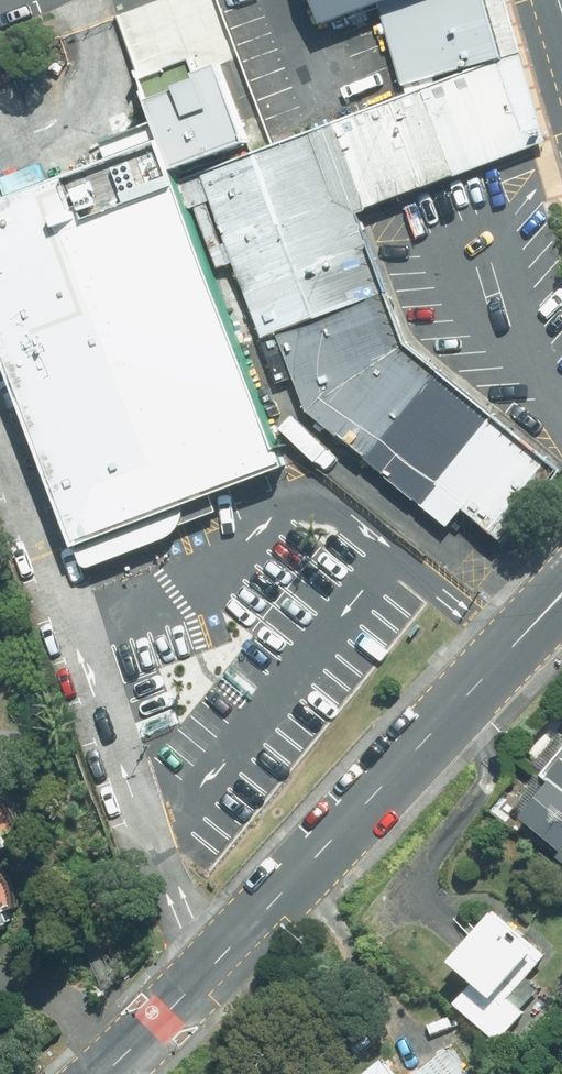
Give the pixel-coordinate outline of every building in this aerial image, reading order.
[(324,23),(384,4),(395,0),(316,0),(324,23)] [(496,0),(395,0),(384,4),(409,93),(419,89),(510,57),(496,0)] [(409,93),(314,132),(363,212),(538,141),(510,57),(419,89),(409,93)] [(183,165),(255,139),(227,62),(155,87),(183,165)] [(159,125),(0,184),(0,338),(69,523),(279,445),(159,125)] [(314,132),(278,145),(206,173),(274,362),(312,411),(364,452),(453,525),(470,508),(507,539),(561,472),(561,463),(412,343),(363,212),(314,132)] [(548,772),(561,784),(561,755),(548,772)] [(551,779),(516,820),(561,858),(561,788),(551,779)] [(21,929),(0,869),(0,937),(21,929)] [(525,1014),(508,1000),(548,950),(496,907),(453,959),(478,980),(457,1005),(502,1041),(525,1014)] [(385,1057),(363,1073),(398,1073),(385,1057)]
